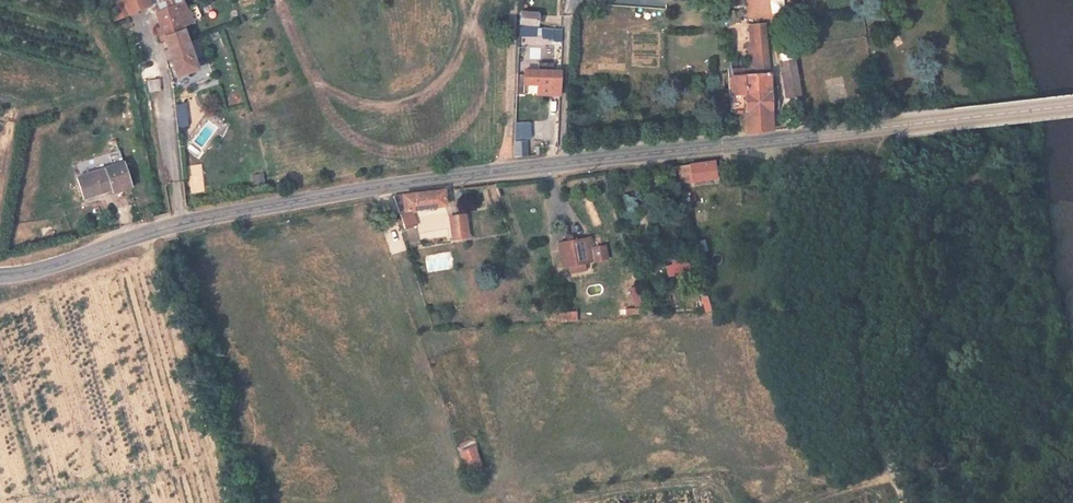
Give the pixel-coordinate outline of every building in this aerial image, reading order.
[(166,5),(183,0),(128,0),(124,2),(128,13),(131,20),(145,15),(166,5)] [(183,49),(206,42),(199,23),(210,20),(220,16),(215,2),(205,6),(203,0),(183,0),(166,5),(183,49)] [(735,12),(729,13),(729,25),(738,23),(735,12)] [(523,25),(540,26),(540,14),(523,14),(523,25)] [(726,116),(747,113),(748,137),(760,136),(762,133),(772,132),(771,111),(779,111),(778,86),(770,86),(765,24),(753,24),(754,44),(748,44),(749,69),(730,69),(730,77),(725,76),(726,116)] [(543,29),(543,36),(545,36),(546,39),(551,39),(552,41),(563,42),(563,30),(543,29)] [(215,69),(206,42),(183,49),(194,76),(209,72),(215,69)] [(537,59),(539,50),(531,48),(529,57),(537,59)] [(783,62),(787,99),(802,98),(798,60),(783,62)] [(520,75),(520,96),(528,95),(527,85),(540,85),(541,95),(553,95),(556,87),(556,71),(556,62),(541,62),(541,71),(526,71),(527,75),(520,75)] [(186,103),(174,105),(179,128),(190,126),(186,103)] [(516,124),(518,140),(531,139),(529,123),(516,124)] [(516,143),(518,157),(528,155),(527,142),(516,143)] [(133,166),(99,178),(106,198),(133,188),(135,194),(154,186),(141,152),(129,156),(133,166)] [(714,162),(675,167),(675,171),(678,170),(680,184),(716,178),(714,162)] [(445,206),(443,191),(402,196),(404,211),(410,210),(445,206)] [(404,211),(402,196),(393,197),(404,228),(416,225),(410,210),(404,211)] [(452,241),(469,239),(466,214),(449,217),(452,241)] [(594,262),(590,238),(558,243),(562,268),(594,262)] [(672,263),(676,276),(690,273),(687,259),(672,263)] [(632,292),(634,306),(642,305),(640,291),(632,292)] [(705,301),(707,312),(713,312),(709,300),(705,301)] [(702,312),(707,312),(705,301),(699,303),(702,312)] [(467,470),(480,465),(473,447),(460,452),(467,470)]
